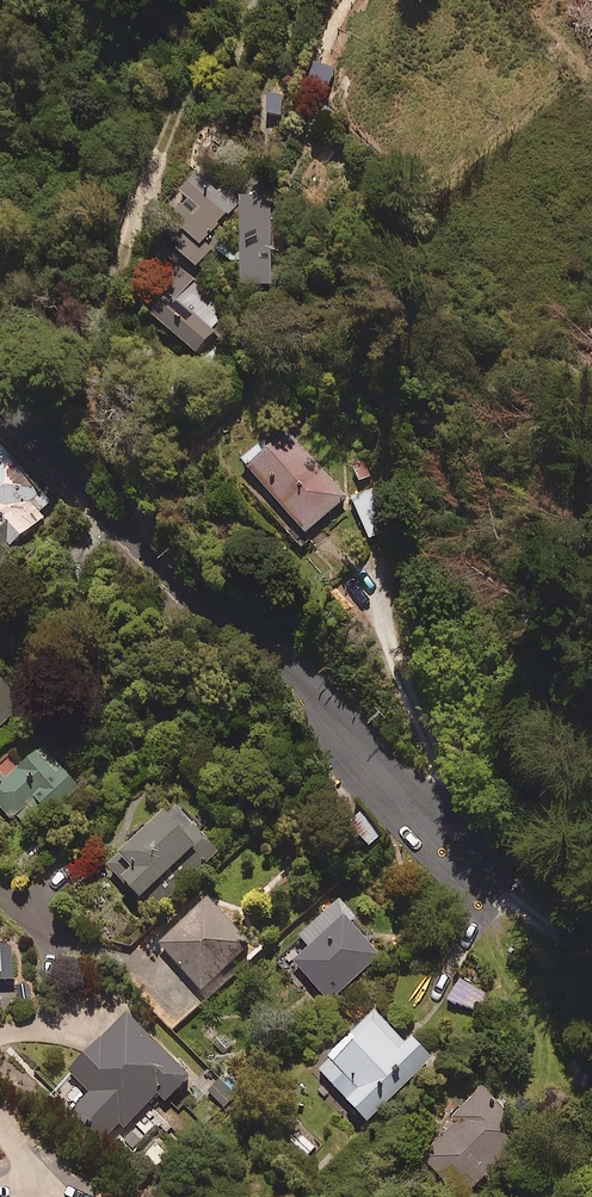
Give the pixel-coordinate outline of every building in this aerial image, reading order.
[(235,207),(195,170),(162,206),(202,242),(235,207)] [(273,192),(239,192),(239,280),(272,280),(273,192)] [(150,310),(194,352),(230,313),(186,272),(150,310)] [(288,429),(246,464),(304,531),(345,496),(288,429)] [(8,545),(52,510),(0,444),(0,535),(8,545)] [(372,487),(351,496),(369,536),(389,527),(372,487)] [(20,702),(0,680),(0,721),(20,702)] [(0,763),(0,804),(28,835),(82,787),(33,733),(0,763)] [(174,800),(106,862),(151,912),(220,850),(174,800)] [(379,836),(362,815),(350,825),(367,846),(379,836)] [(253,944),(207,895),(157,940),(202,990),(253,944)] [(385,948),(340,898),(282,951),(327,1001),(385,948)] [(14,976),(12,937),(0,938),(0,977),(14,976)] [(313,1062),(366,1120),(433,1059),(380,1001),(313,1062)] [(190,1073),(126,1010),(67,1069),(89,1091),(71,1109),(103,1140),(120,1123),(124,1127),(157,1093),(164,1100),(190,1073)] [(484,1087),(421,1153),(466,1196),(529,1130),(484,1087)] [(316,1146),(299,1128),(287,1138),(304,1157),(316,1146)]
